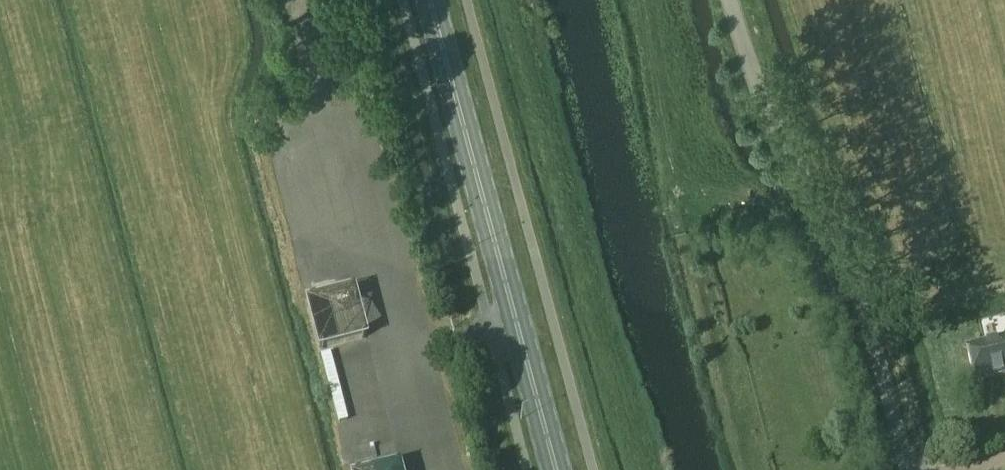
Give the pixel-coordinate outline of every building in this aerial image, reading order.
[(318,353),(369,340),(356,289),(304,302),(318,353)] [(967,348),(975,383),(1004,375),(1004,339),(967,348)] [(352,438),(350,430),(342,433),(344,441),(352,438)]
